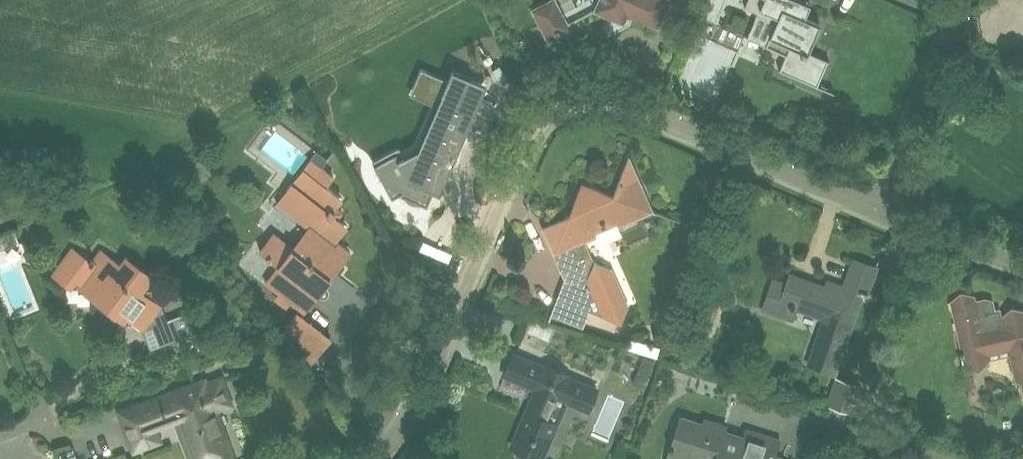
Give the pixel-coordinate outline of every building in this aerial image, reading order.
[(533,10),(548,39),(569,28),(555,0),(552,0),(533,10)] [(599,12),(619,21),(623,12),(657,27),(669,0),(604,0),(599,12)] [(701,16),(715,22),(725,0),(708,0),(701,16)] [(809,4),(801,0),(748,0),(744,7),(777,21),(766,46),(787,55),(781,69),(779,68),(779,70),(816,86),(827,61),(829,62),(829,61),(808,52),(809,49),(808,49),(817,27),(819,28),(820,24),(805,18),(811,4),(809,4)] [(705,36),(684,86),(719,101),(740,50),(705,36)] [(376,165),(374,161),(373,161),(392,198),(394,197),(392,195),(400,191),(401,193),(402,195),(427,206),(433,191),(446,161),(440,158),(448,139),(453,141),(475,92),(448,80),(419,149),(418,149),(418,150),(398,160),(395,155),(376,165)] [(576,212),(566,217),(568,222),(545,232),(555,255),(556,254),(569,283),(566,284),(561,299),(557,297),(557,299),(621,324),(628,306),(612,269),(594,262),(584,242),(590,239),(594,229),(614,220),(624,224),(653,211),(633,166),(625,166),(613,196),(590,187),(579,191),(573,206),(576,212)] [(319,296),(321,298),(325,299),(329,297),(331,292),(329,289),(326,287),(352,254),(336,242),(348,227),(338,219),(343,212),(337,208),(343,200),(327,188),(334,178),(321,169),(303,192),(294,184),(279,204),(310,227),(268,283),(281,293),(279,297),(280,302),(284,305),(289,305),(293,301),(307,312),(319,296)] [(125,257),(119,265),(100,251),(93,261),(91,259),(80,251),(78,254),(71,249),(52,275),(70,288),(75,280),(93,293),(92,309),(108,321),(116,310),(144,330),(160,307),(157,305),(158,303),(158,302),(158,300),(158,298),(158,297),(157,295),(156,294),(155,293),(153,292),(152,291),(150,291),(148,291),(147,291),(145,292),(143,293),(142,294),(141,293),(153,277),(125,257)] [(867,295),(876,270),(853,262),(844,289),(830,284),(828,291),(792,278),(789,285),(777,281),(766,312),(788,319),(791,309),(795,310),(796,307),(828,317),(812,364),(833,372),(860,293),(867,295)] [(976,300),(975,297),(960,292),(950,302),(964,366),(979,370),(989,360),(988,355),(1008,351),(1015,381),(1022,383),(1022,311),(1011,307),(1002,316),(1000,308),(996,309),(993,300),(985,298),(976,300)] [(178,353),(204,344),(186,314),(167,320),(178,353)] [(304,315),(291,333),(311,348),(305,356),(316,364),(322,355),(302,340),(315,323),(304,315)] [(518,450),(516,454),(518,458),(520,458),(537,458),(540,458),(544,458),(559,424),(547,419),(557,396),(587,409),(596,389),(565,377),(567,373),(546,365),(544,368),(513,355),(505,375),(537,388),(512,448),(518,450)] [(651,388),(660,361),(648,358),(640,384),(651,388)] [(226,458),(232,458),(213,406),(228,401),(220,380),(205,386),(204,382),(120,413),(134,451),(158,442),(153,429),(176,420),(187,450),(199,445),(204,458),(224,458),(226,458)] [(725,434),(711,430),(712,427),(680,417),(668,457),(674,458),(783,458),(775,456),(780,440),(746,429),(743,440),(725,434)] [(58,452),(61,458),(78,458),(73,446),(58,452)]
